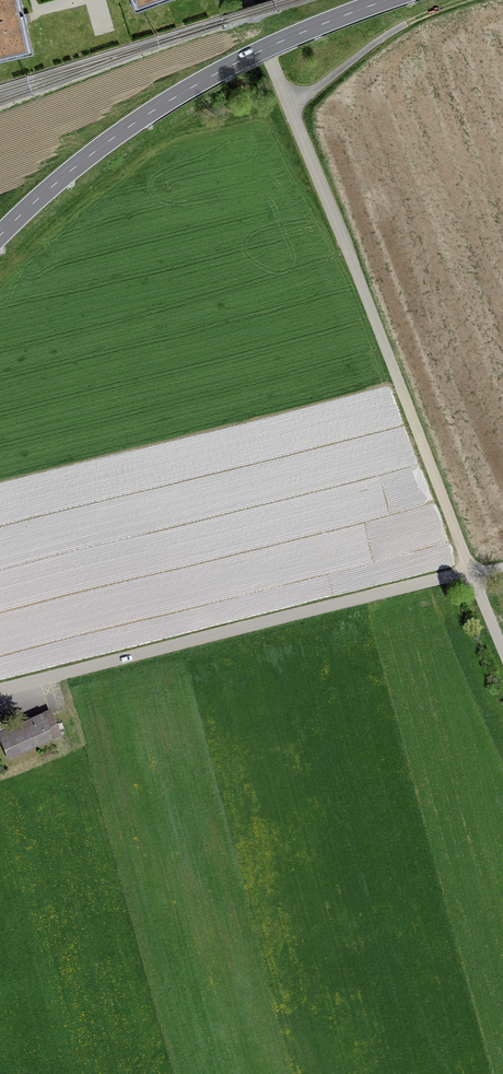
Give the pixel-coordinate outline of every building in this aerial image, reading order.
[(28,32),(25,18),(22,4),(18,5),(17,0),(0,0),(0,62),(29,55),(24,33),(28,32)] [(7,756),(33,745),(34,747),(59,736),(50,714),(8,732),(2,717),(0,717),(0,740),(7,756)]
